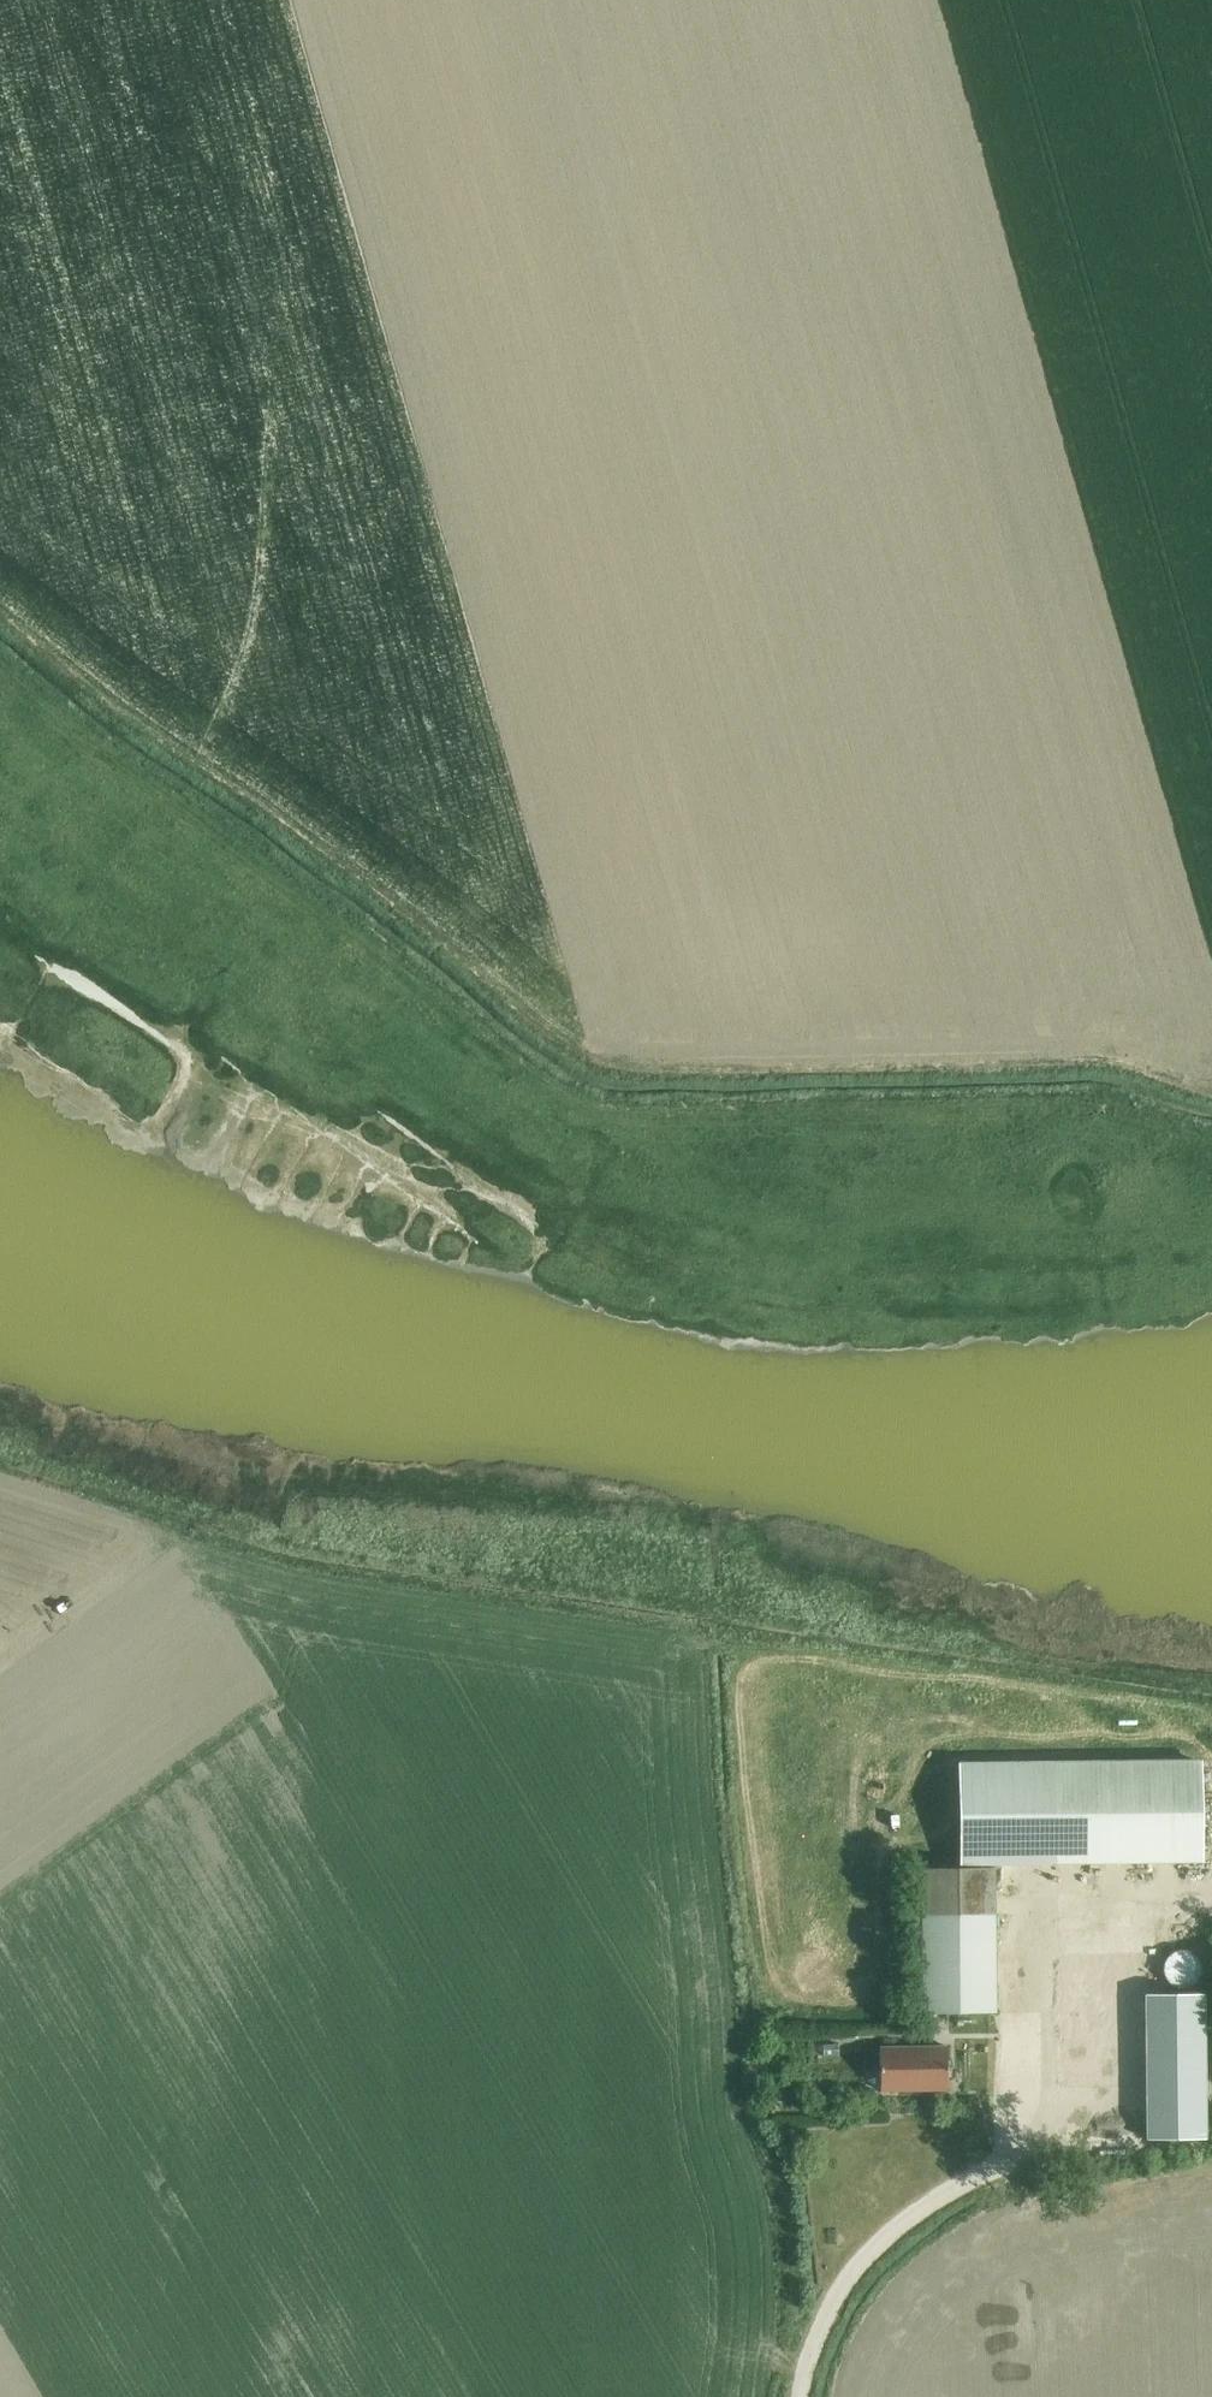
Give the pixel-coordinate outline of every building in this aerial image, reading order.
[(1060,1776),(1059,1873),(1211,1875),(1211,1776),(1060,1776)] [(921,1868),(922,2012),(994,2012),(993,1867),(921,1868)] [(1208,2138),(1204,1994),(1146,1995),(1149,2139),(1208,2138)] [(949,2050),(881,2051),(883,2097),(951,2096),(949,2050)]
